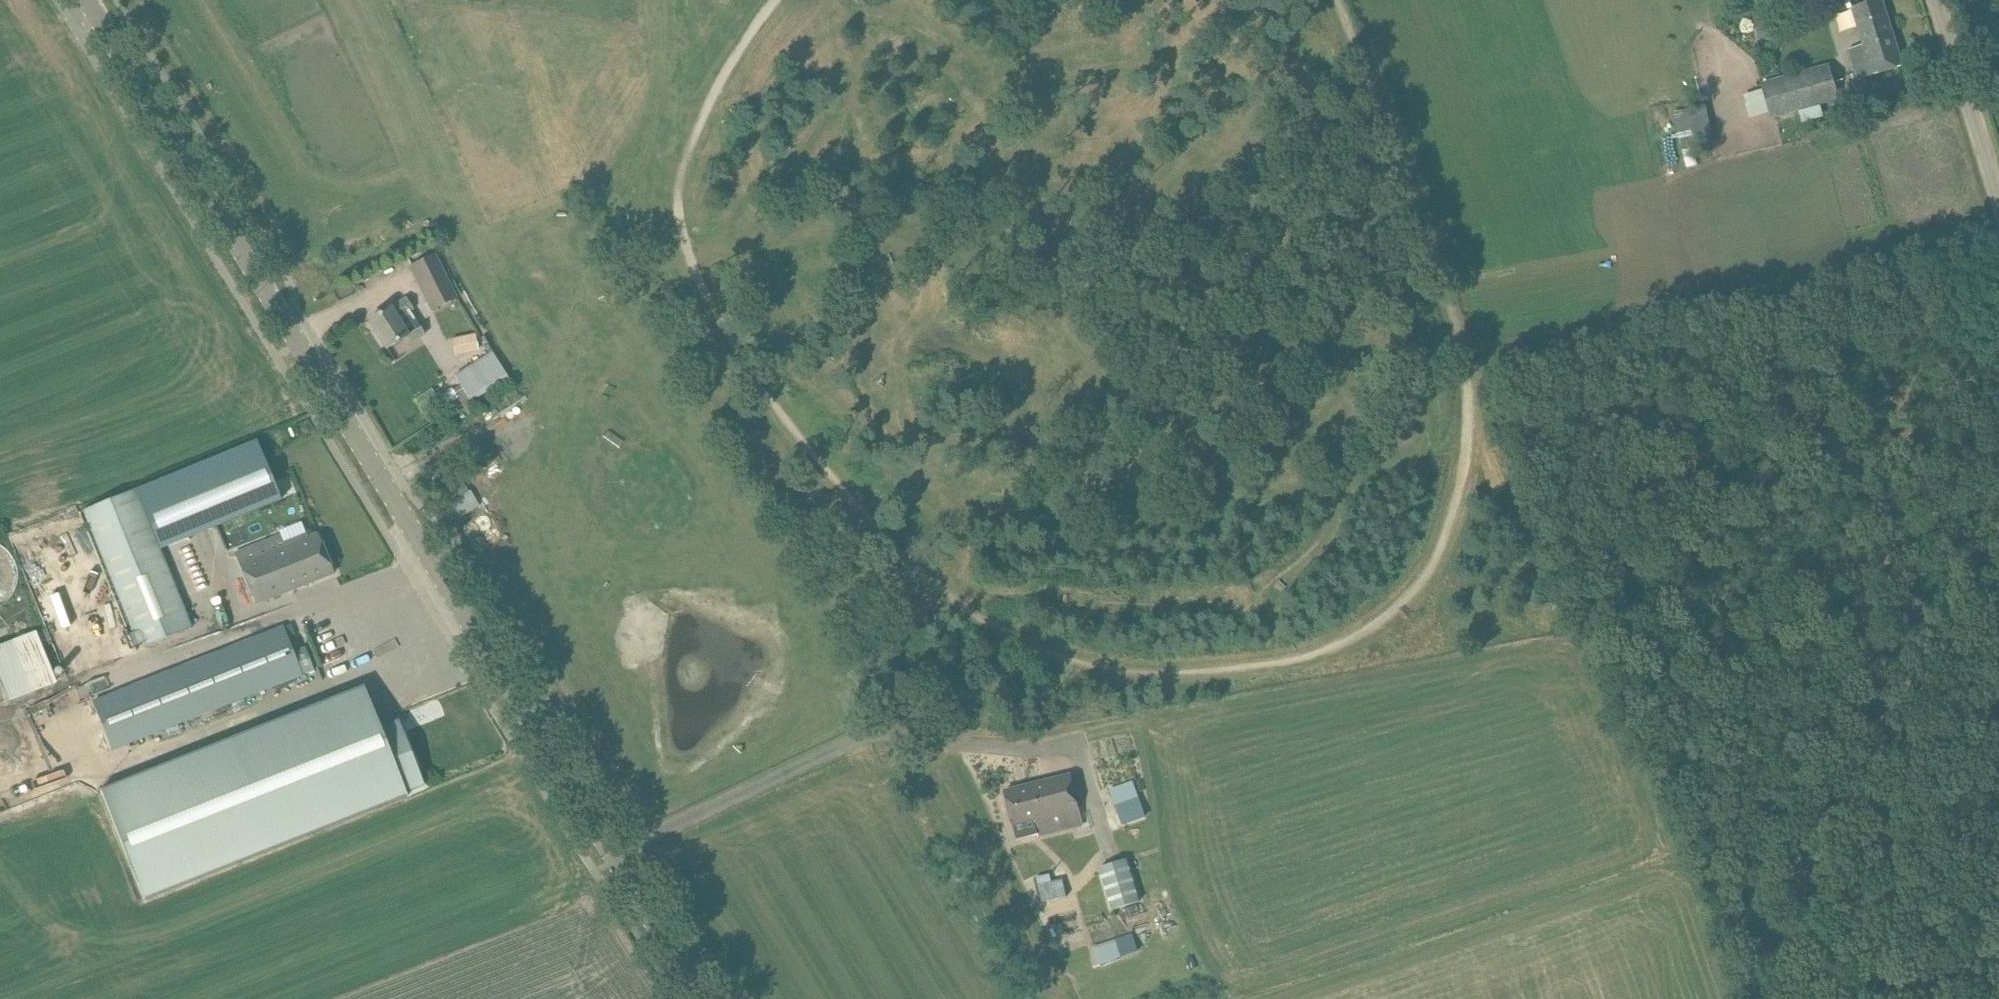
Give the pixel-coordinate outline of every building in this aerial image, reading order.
[(1883,72),(1902,66),(1881,0),(1876,0),(1851,8),(1862,45),(1847,50),(1857,80),(1883,72)] [(1815,71),(1762,85),(1771,119),(1824,104),(1815,71)] [(435,253),(408,267),(431,311),(457,298),(435,253)] [(411,343),(425,334),(410,311),(413,309),(406,298),(390,308),(390,307),(369,321),(386,349),(407,336),(411,343)] [(478,350),(475,334),(464,336),(467,352),(478,350)] [(500,384),(506,379),(508,378),(492,352),(484,358),(455,376),(461,385),(439,400),(443,406),(457,397),(461,403),(469,398),(471,402),(500,384)] [(256,440),(135,490),(160,550),(281,500),(256,440)] [(146,646),(192,628),(160,550),(135,490),(82,512),(131,633),(129,634),(134,645),(144,641),(146,646)] [(461,531),(483,515),(471,498),(449,513),(461,531)] [(279,537),(235,555),(255,605),(315,581),(333,573),(318,534),(308,538),(307,535),(295,540),(296,544),(283,549),(279,537)] [(282,627),(92,702),(111,750),(314,670),(304,647),(292,652),(282,627)] [(0,645),(0,677),(10,701),(33,692),(12,641),(0,645)] [(102,789),(146,900),(407,797),(405,793),(423,786),(398,721),(380,728),(363,686),(102,789)] [(26,723),(0,731),(0,757),(3,766),(36,757),(26,723)] [(1071,776),(1005,792),(1013,824),(1017,839),(1037,835),(1083,823),(1071,776)] [(1138,797),(1133,783),(1109,791),(1116,805),(1138,797)] [(1127,858),(1100,867),(1113,909),(1140,900),(1127,858)] [(1036,878),(1042,903),(1067,897),(1063,879),(1051,882),(1050,875),(1036,878)] [(1137,951),(1131,936),(1094,949),(1099,964),(1137,951)]
